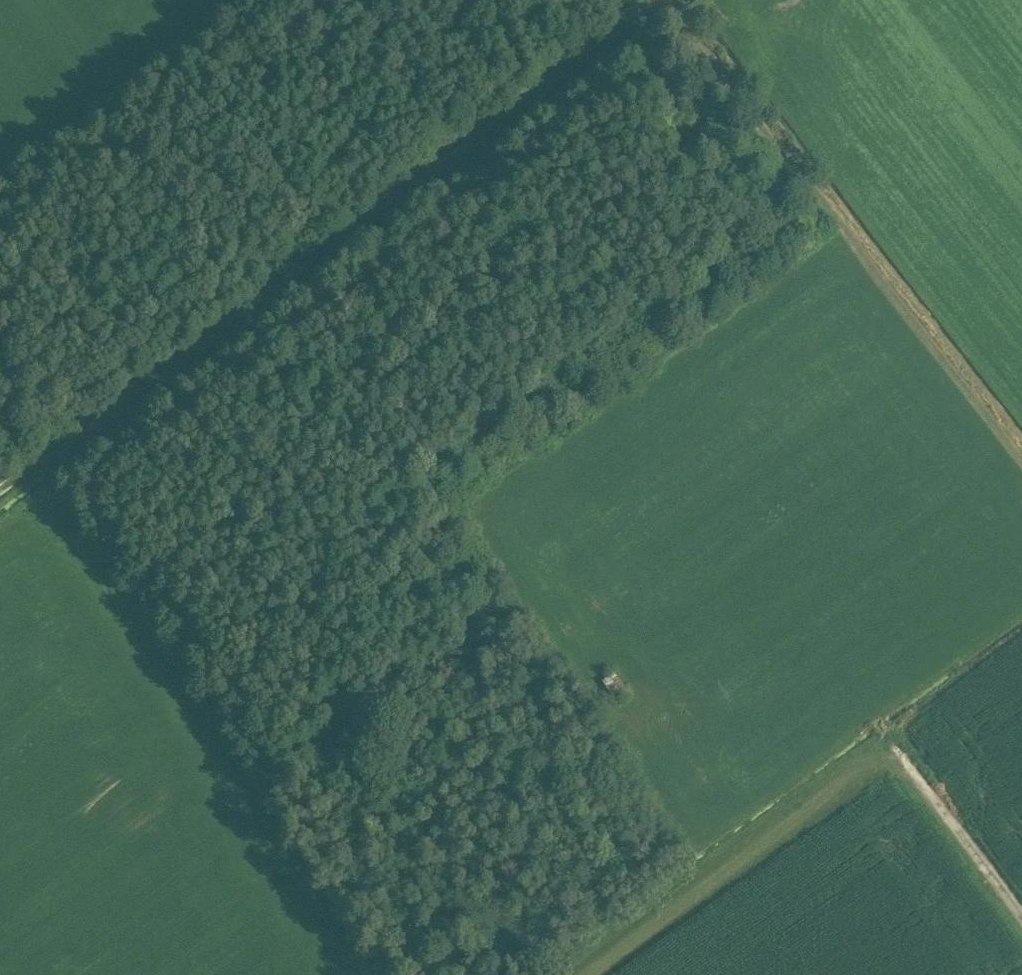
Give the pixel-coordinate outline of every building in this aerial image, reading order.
[(627,693),(614,673),(602,680),(615,700),(627,693)]
